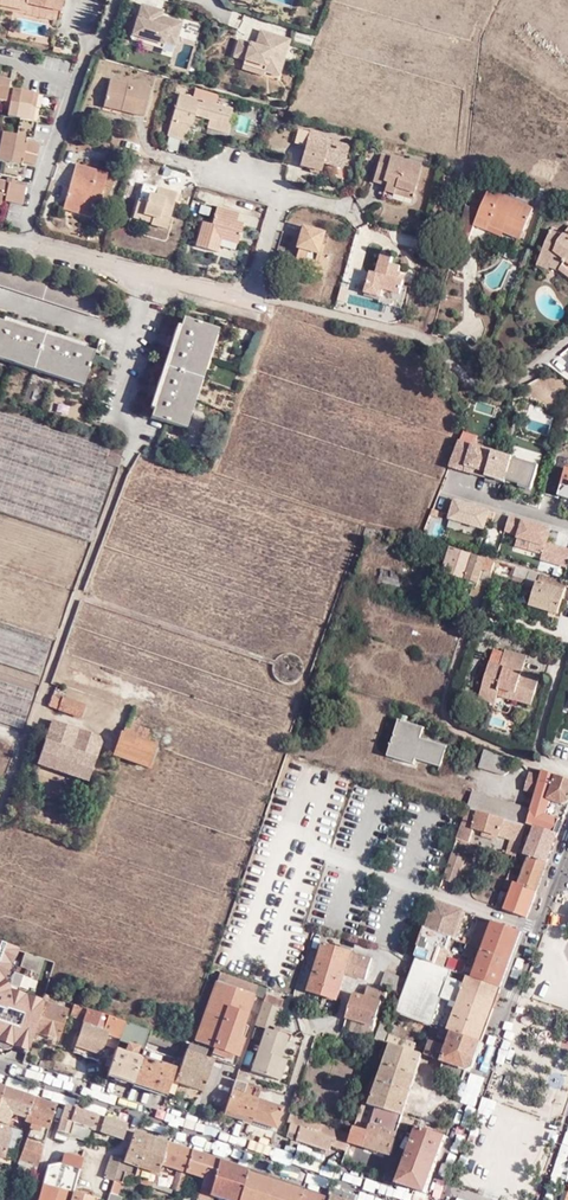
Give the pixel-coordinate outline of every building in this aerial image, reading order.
[(25,3),(25,2),(19,0),(12,0),(12,1),(9,0),(0,0),(0,5),(23,10),(25,3)] [(25,2),(25,3),(61,12),(63,0),(19,0),(25,2)] [(159,9),(139,3),(129,38),(160,47),(163,39),(173,42),(179,20),(158,14),(159,9)] [(254,67),(263,70),(278,75),(290,39),(260,30),(256,45),(239,40),(234,56),(246,59),(255,62),(254,67)] [(141,41),(139,48),(159,54),(160,47),(141,41)] [(262,75),(263,70),(254,67),(255,62),(246,59),(243,69),(262,75)] [(9,80),(0,78),(0,97),(5,98),(9,80)] [(122,105),(121,110),(143,115),(150,88),(110,78),(104,100),(122,105)] [(13,87),(11,100),(30,104),(32,91),(21,89),(13,87)] [(193,87),(191,96),(215,103),(218,94),(193,87)] [(215,103),(191,96),(179,93),(168,134),(182,138),(186,124),(191,125),(194,115),(209,119),(221,123),(222,119),(228,121),(232,108),(224,106),(220,104),(215,103)] [(103,105),(121,110),(122,105),(104,100),(103,105)] [(34,162),(38,143),(23,140),(24,136),(33,138),(36,120),(31,120),(27,119),(19,117),(16,135),(2,132),(0,143),(0,159),(5,160),(2,174),(25,179),(27,165),(18,163),(18,160),(34,162)] [(221,123),(209,119),(206,127),(227,133),(230,121),(228,121),(222,119),(221,123)] [(309,132),(328,138),(329,134),(310,129),(309,132)] [(304,147),(308,133),(297,130),(293,144),(304,147)] [(331,139),(328,138),(309,132),(308,133),(304,147),(299,164),(319,170),(321,161),(322,157),(343,163),(349,144),(338,140),(338,138),(332,137),(331,139)] [(395,187),(412,193),(420,165),(380,153),(372,181),(381,183),(382,180),(386,181),(385,185),(383,191),(393,194),(395,187)] [(341,168),(343,163),(322,157),(321,161),(341,168)] [(92,199),(100,201),(108,172),(75,163),(64,203),(80,208),(79,213),(90,216),(94,205),(90,204),(92,199)] [(8,181),(5,199),(21,202),(25,184),(8,181)] [(165,228),(169,216),(163,214),(166,205),(172,207),(176,191),(158,186),(155,195),(149,193),(146,201),(138,198),(134,211),(153,217),(151,222),(151,224),(165,228)] [(410,198),(412,193),(395,187),(393,194),(410,198)] [(465,204),(455,242),(465,247),(474,224),(487,229),(489,225),(504,231),(507,224),(523,231),(533,208),(489,189),(481,210),(465,204)] [(98,207),(100,201),(92,199),(90,204),(94,205),(98,207)] [(80,208),(64,203),(63,208),(79,213),(80,208)] [(163,214),(169,216),(172,207),(166,205),(163,214)] [(217,250),(220,238),(222,232),(238,237),(243,221),(236,220),(239,212),(217,206),(211,224),(203,221),(196,244),(217,250)] [(133,217),(151,222),(153,217),(134,211),(133,217)] [(507,224),(504,231),(520,238),(523,231),(507,224)] [(322,232),(301,225),(294,248),(298,249),(293,266),(303,269),(304,264),(323,269),(327,255),(316,251),(322,232)] [(489,225),(487,229),(502,236),(504,231),(489,225)] [(564,234),(558,241),(547,237),(540,259),(550,263),(560,267),(559,269),(567,276),(567,228),(564,234)] [(558,241),(564,234),(550,229),(547,237),(558,241)] [(222,232),(220,238),(236,243),(238,237),(222,232)] [(504,257),(514,262),(518,253),(508,249),(504,257)] [(379,296),(380,290),(382,283),(401,288),(403,280),(400,280),(402,272),(399,271),(400,265),(391,262),(393,255),(381,252),(376,273),(371,272),(365,292),(379,296)] [(548,269),(550,263),(540,259),(537,265),(548,269)] [(104,300),(0,267),(0,285),(99,317),(104,300)] [(382,283),(380,290),(399,296),(401,288),(382,283)] [(181,427),(213,328),(184,318),(182,327),(154,410),(152,418),(181,427)] [(3,322),(85,349),(86,346),(4,319),(3,322)] [(85,349),(3,322),(0,321),(0,355),(84,382),(94,352),(85,349)] [(154,410),(182,327),(177,326),(151,408),(154,410)] [(218,330),(213,328),(181,427),(186,429),(218,330)] [(84,382),(0,355),(0,359),(83,387),(84,382)] [(0,413),(0,510),(89,539),(113,468),(104,464),(110,449),(0,413)] [(461,441),(450,466),(486,477),(493,451),(461,441)] [(543,493),(557,497),(558,495),(567,498),(567,469),(566,468),(551,463),(543,493)] [(489,512),(455,502),(449,520),(483,531),(489,512)] [(505,530),(518,534),(518,537),(530,541),(528,549),(543,553),(541,559),(567,567),(567,563),(567,549),(546,543),(548,535),(545,534),(547,528),(522,520),(509,516),(505,530)] [(392,539),(394,533),(385,531),(384,537),(392,539)] [(432,566),(466,578),(473,555),(440,544),(432,566)] [(475,581),(487,585),(493,567),(495,562),(473,555),(466,578),(475,581)] [(526,580),(526,579),(528,571),(515,568),(513,576),(526,580)] [(528,571),(526,579),(536,581),(538,574),(528,571)] [(538,574),(536,581),(535,585),(525,582),(522,594),(532,597),(529,607),(558,615),(567,583),(538,574)] [(472,593),(484,597),(487,585),(475,581),(471,592),(472,593)] [(39,675),(50,644),(0,628),(0,662),(39,675)] [(514,695),(513,700),(530,706),(539,677),(522,672),(526,657),(505,650),(504,653),(501,666),(490,663),(479,700),(495,704),(498,696),(499,690),(514,695)] [(501,666),(504,653),(493,650),(490,663),(501,666)] [(124,671),(73,654),(64,679),(115,696),(124,671)] [(22,729),(34,691),(0,680),(0,722),(22,729)] [(88,693),(68,686),(64,697),(85,704),(88,693)] [(498,696),(513,700),(514,695),(499,690),(498,696)] [(85,704),(64,697),(63,696),(59,710),(82,717),(86,705),(85,704)] [(138,717),(158,724),(162,712),(142,705),(138,717)] [(123,732),(149,742),(153,730),(128,720),(123,732)] [(419,726),(399,720),(390,749),(417,758),(442,766),(448,747),(421,738),(416,736),(419,726)] [(100,741),(98,737),(53,722),(39,764),(86,780),(100,741)] [(424,728),(419,726),(416,736),(421,738),(424,728)] [(156,745),(149,742),(123,732),(122,732),(114,755),(148,767),(156,746),(156,745)] [(160,747),(156,746),(148,767),(152,768),(160,747)] [(417,758),(390,749),(388,755),(415,764),(417,758)] [(513,759),(484,750),(478,767),(503,775),(510,771),(513,759)] [(309,759),(300,756),(298,763),(307,765),(309,759)] [(556,834),(561,820),(546,814),(551,801),(562,805),(567,803),(567,802),(567,780),(543,770),(541,776),(536,794),(532,809),(527,824),(535,827),(556,834)] [(536,794),(541,776),(530,772),(524,791),(536,794)] [(526,827),(527,824),(532,809),(472,792),(467,808),(526,827)] [(520,843),(526,827),(467,808),(467,809),(457,840),(470,844),(475,829),(483,832),(498,836),(510,840),(520,843)] [(529,857),(546,863),(556,834),(535,827),(525,855),(529,857)] [(498,836),(483,832),(482,837),(496,841),(498,836)] [(515,856),(517,852),(520,843),(510,840),(506,853),(515,856)] [(452,853),(444,878),(459,883),(466,858),(452,853)] [(520,884),(536,890),(546,863),(529,857),(522,878),(520,884)] [(505,879),(515,882),(520,884),(522,878),(508,873),(505,879)] [(502,888),(503,888),(508,890),(511,891),(515,882),(505,879),(502,888)] [(505,910),(526,917),(536,890),(520,884),(515,882),(511,891),(505,910)] [(445,936),(454,940),(464,910),(435,901),(425,930),(445,936)] [(482,950),(510,960),(521,931),(487,919),(486,922),(479,919),(469,945),(482,950)] [(441,947),(445,936),(425,930),(417,954),(436,961),(441,947)] [(0,943),(0,1040),(27,1050),(31,1038),(42,1001),(43,998),(19,990),(26,969),(37,973),(42,957),(25,952),(21,967),(14,965),(20,949),(0,943)] [(348,965),(353,953),(324,943),(320,956),(334,961),(348,965)] [(501,987),(510,960),(482,950),(469,945),(466,944),(464,949),(471,952),(467,964),(449,958),(446,968),(473,977),(501,987)] [(448,949),(441,947),(435,964),(442,966),(448,949)] [(372,959),(353,953),(348,965),(346,973),(365,980),(372,959)] [(334,961),(320,956),(309,991),(323,996),(334,961)] [(431,1026),(481,1044),(501,987),(473,977),(446,968),(416,957),(396,1013),(403,1016),(414,1020),(422,1023),(431,1026)] [(346,973),(348,965),(334,961),(323,996),(337,1001),(346,973)] [(227,1053),(225,1058),(236,1062),(244,1039),(240,1037),(254,996),(257,986),(219,972),(216,980),(215,979),(194,1040),(217,1049),(227,1053)] [(406,979),(385,972),(380,989),(367,986),(364,997),(354,994),(346,1019),(374,1028),(386,988),(401,992),(406,979)] [(254,996),(263,999),(266,989),(257,986),(254,996)] [(268,993),(266,1003),(282,1009),(285,999),(268,993)] [(42,1001),(31,1038),(36,1039),(38,1033),(58,1039),(68,1009),(42,1001)] [(72,1003),(68,1015),(84,1020),(73,1051),(98,1060),(104,1042),(107,1034),(119,1038),(125,1022),(72,1003)] [(282,1009),(266,1003),(264,1003),(256,1025),(266,1029),(265,1031),(261,1041),(252,1071),(273,1079),(280,1058),(287,1036),(274,1032),(282,1009)] [(392,1044),(413,1051),(415,1043),(396,1037),(403,1016),(396,1013),(394,1013),(391,1022),(384,1041),(392,1044)] [(346,1019),(343,1029),(371,1038),(374,1028),(346,1019)] [(374,1039),(384,1042),(384,1041),(391,1022),(382,1019),(374,1039)] [(421,1028),(422,1023),(414,1020),(412,1025),(421,1028)] [(110,1067),(107,1075),(132,1083),(144,1048),(147,1041),(150,1031),(125,1022),(119,1038),(116,1047),(115,1050),(110,1067)] [(468,1068),(471,1069),(481,1044),(431,1026),(430,1031),(438,1034),(435,1042),(431,1040),(426,1055),(443,1061),(439,1073),(462,1082),(468,1068)] [(261,1041),(265,1031),(257,1028),(254,1039),(261,1041)] [(150,1031),(147,1041),(177,1051),(180,1041),(150,1031)] [(107,1034),(104,1042),(116,1047),(119,1038),(107,1034)] [(206,1049),(188,1043),(185,1050),(204,1057),(206,1049)] [(371,1104),(403,1115),(424,1054),(413,1051),(392,1044),(371,1104)] [(103,1065),(110,1067),(115,1050),(109,1048),(103,1065)] [(144,1048),(132,1083),(162,1094),(174,1057),(144,1048)] [(176,1082),(202,1091),(215,1055),(216,1052),(206,1049),(204,1057),(185,1050),(175,1081),(176,1082)] [(216,1052),(215,1055),(225,1058),(227,1053),(217,1049),(216,1052)] [(174,1057),(162,1094),(166,1095),(167,1091),(171,1080),(178,1059),(174,1057)] [(286,1060),(280,1058),(273,1079),(279,1080),(286,1060)] [(235,1079),(223,1115),(249,1123),(250,1120),(257,1100),(261,1087),(235,1079)] [(171,1080),(167,1091),(172,1094),(176,1082),(175,1081),(171,1080)] [(4,1086),(0,1098),(0,1122),(8,1125),(12,1114),(25,1119),(33,1096),(4,1086)] [(57,1104),(33,1096),(25,1119),(24,1122),(32,1124),(29,1133),(28,1137),(45,1142),(57,1104)] [(250,1120),(274,1129),(280,1108),(257,1100),(250,1120)] [(364,1101),(353,1134),(350,1141),(389,1155),(403,1115),(371,1104),(364,1101)] [(65,1105),(64,1107),(57,1131),(88,1141),(91,1129),(95,1114),(65,1105)] [(291,1113),(288,1121),(291,1123),(289,1131),(299,1135),(297,1140),(302,1142),(325,1149),(329,1151),(331,1146),(347,1152),(350,1141),(353,1134),(291,1113)] [(126,1124),(95,1114),(91,1129),(122,1138),(125,1128),(126,1124)] [(408,1127),(416,1130),(417,1126),(419,1121),(411,1118),(408,1127)] [(2,1158),(10,1133),(8,1125),(0,1122),(0,1157),(2,1158)] [(416,1130),(397,1183),(427,1192),(447,1137),(417,1126),(416,1130)] [(148,1136),(133,1131),(123,1162),(120,1161),(116,1171),(124,1174),(128,1175),(135,1177),(148,1136)] [(289,1131),(287,1136),(297,1140),(299,1135),(289,1131)] [(167,1142),(148,1136),(135,1177),(141,1179),(144,1169),(158,1174),(161,1165),(167,1142)] [(36,1171),(42,1147),(40,1143),(27,1139),(17,1164),(19,1164),(14,1176),(27,1181),(31,1170),(36,1171)] [(191,1150),(167,1142),(161,1165),(176,1170),(170,1188),(179,1191),(184,1171),(191,1150)] [(324,1153),(325,1149),(302,1142),(302,1145),(324,1153)] [(191,1150),(184,1171),(202,1178),(196,1199),(207,1199),(209,1194),(218,1162),(218,1159),(191,1150)] [(48,1164),(38,1199),(71,1199),(73,1192),(83,1157),(64,1151),(61,1161),(48,1164)] [(120,1161),(121,1158),(111,1154),(111,1155),(103,1176),(113,1180),(116,1171),(120,1161)] [(246,1169),(218,1159),(218,1162),(245,1171),(246,1169)] [(218,1162),(209,1194),(225,1199),(237,1199),(245,1173),(245,1171),(218,1162)] [(116,1171),(113,1180),(107,1199),(119,1199),(120,1196),(117,1195),(121,1182),(124,1174),(116,1171)] [(245,1173),(237,1199),(298,1199),(301,1190),(245,1173)] [(152,1182),(151,1187),(168,1193),(170,1188),(155,1183),(152,1182)] [(301,1190),(298,1199),(326,1199),(301,1190)]
